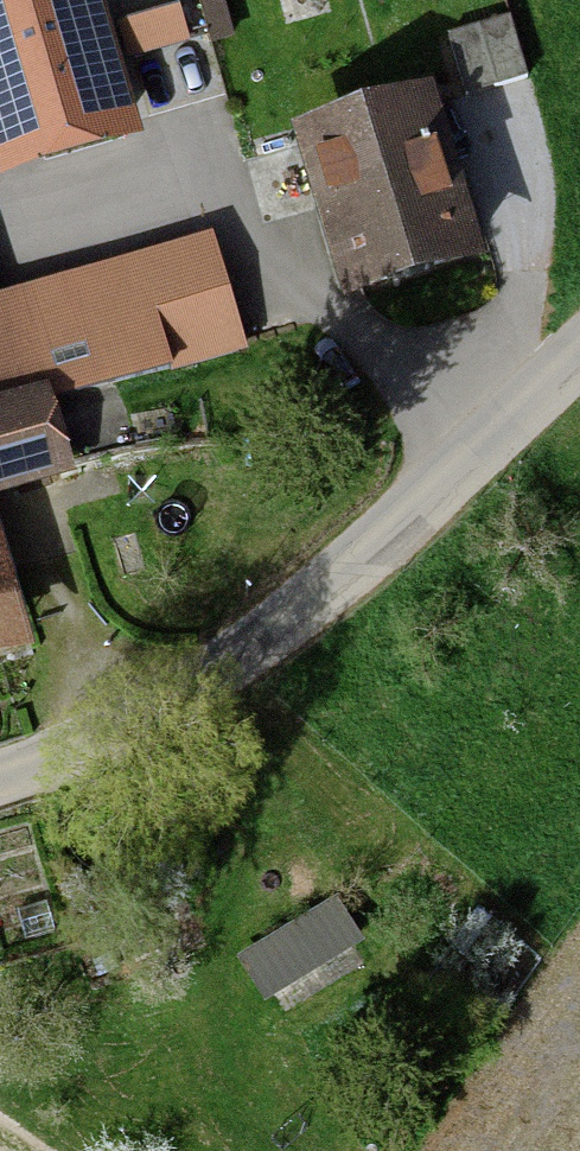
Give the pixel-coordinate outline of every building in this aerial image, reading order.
[(45,148),(130,121),(91,0),(0,0),(0,9),(45,148)] [(518,39),(450,55),(465,116),(533,99),(518,39)] [(429,120),(312,156),(355,295),(472,258),(429,120)] [(122,326),(137,375),(235,345),(211,266),(113,295),(122,326)] [(78,475),(55,399),(137,375),(122,326),(0,362),(0,405),(8,431),(0,433),(0,499),(78,475)] [(21,636),(0,567),(0,642),(21,636)] [(331,904),(237,957),(262,1000),(355,947),(331,904)]
